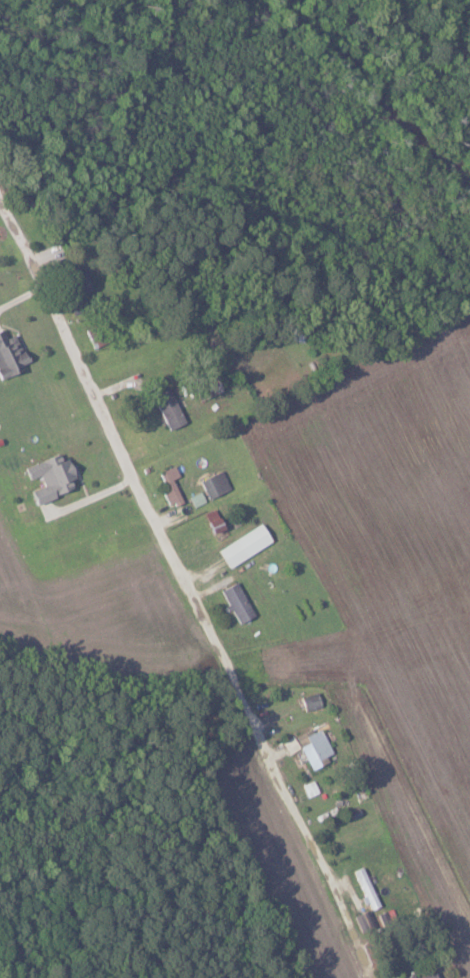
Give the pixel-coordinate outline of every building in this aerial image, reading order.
[(4,338),(1,329),(0,329),(0,376),(26,366),(14,334),(4,338)] [(151,396),(167,430),(184,423),(168,388),(151,396)] [(22,467),(27,480),(38,476),(41,486),(29,491),(33,503),(72,489),(68,480),(73,478),(66,458),(60,460),(57,453),(22,467)] [(172,479),(177,477),(173,466),(156,472),(168,505),(180,501),(172,479)] [(229,489),(221,470),(199,480),(207,499),(229,489)] [(222,528),(214,509),(202,514),(210,533),(222,528)] [(271,542),(260,524),(216,550),(227,568),(271,542)] [(234,623),(251,617),(238,582),(221,588),(234,623)] [(301,696),(305,711),(319,707),(315,692),(301,696)] [(309,770),(327,762),(324,756),(330,753),(319,728),(282,744),(287,755),(300,749),(309,770)] [(353,871),(368,911),(377,907),(362,867),(353,871)]
